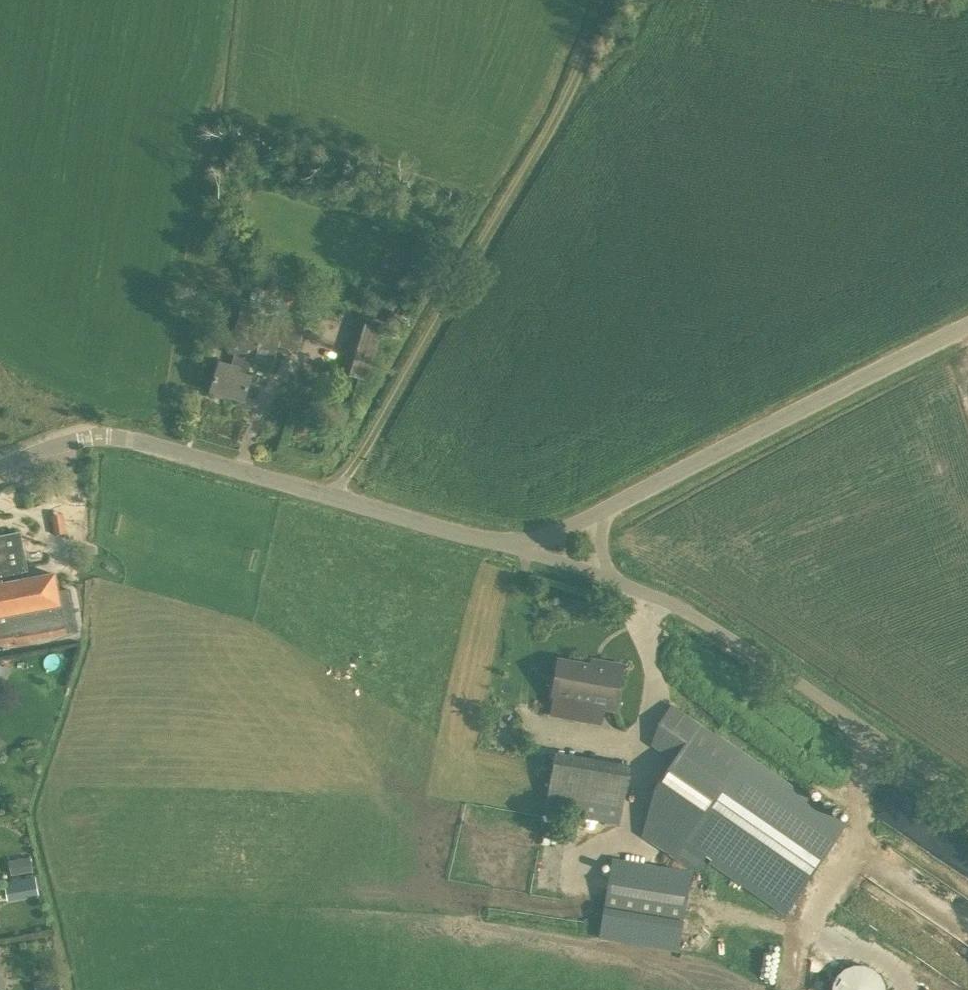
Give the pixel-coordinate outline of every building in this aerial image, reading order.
[(253,360),(273,366),(279,345),(298,351),(306,325),(241,306),(228,352),(235,354),(232,365),(220,361),(211,390),(245,400),(252,375),(248,374),(253,360)] [(357,319),(341,372),(369,381),(385,328),(357,319)] [(64,512),(51,515),(55,534),(67,532),(64,512)] [(16,641),(17,646),(31,643),(30,640),(78,630),(70,589),(59,591),(56,572),(22,579),(21,572),(28,571),(20,532),(0,536),(0,644),(16,641)] [(600,659),(599,665),(558,658),(551,700),(615,711),(623,663),(600,659)] [(788,912),(789,912),(848,824),(674,706),(649,744),(645,768),(663,779),(652,797),(645,834),(677,856),(687,842),(705,854),(788,912)] [(629,764),(555,752),(544,811),(619,824),(629,764)] [(5,859),(8,873),(31,869),(29,855),(5,859)] [(694,871),(613,856),(606,892),(542,881),(535,930),(678,954),(694,871)] [(34,874),(1,878),(4,900),(37,896),(34,874)] [(837,973),(833,981),(831,989),(886,989),(886,987),(883,978),(878,971),(871,966),(862,963),(853,964),(844,967),(837,973)] [(33,985),(34,989),(59,989),(57,980),(33,985)]
